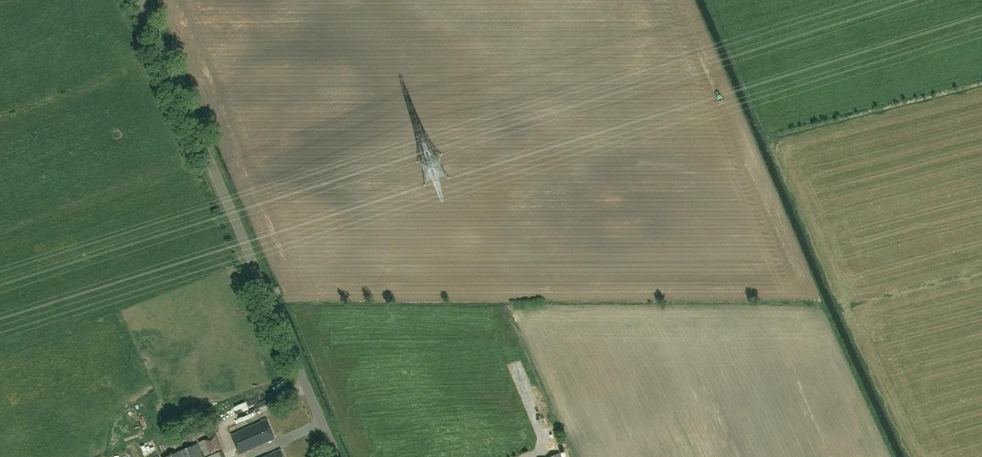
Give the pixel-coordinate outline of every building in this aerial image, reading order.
[(249,275),(250,287),(261,286),(261,274),(249,275)] [(231,436),(240,455),(275,438),(266,419),(231,436)] [(198,442),(204,456),(222,449),(216,435),(198,442)] [(175,454),(176,456),(204,456),(198,444),(175,454)]
